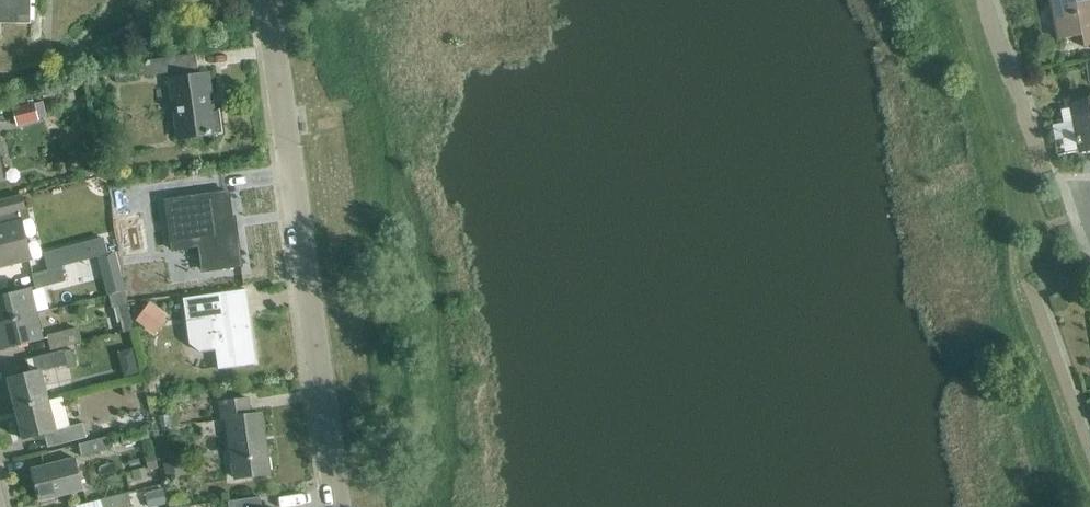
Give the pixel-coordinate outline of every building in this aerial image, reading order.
[(32,25),(32,0),(0,0),(0,24),(32,25)] [(1088,45),(1089,45),(1089,0),(1053,0),(1060,39),(1086,35),(1088,45)] [(211,112),(209,99),(206,74),(196,76),(195,69),(197,68),(195,54),(138,62),(140,77),(172,72),(180,138),(222,133),(219,111),(211,112)] [(1071,103),(1079,152),(1089,150),(1089,99),(1071,103)] [(109,192),(112,218),(139,214),(135,188),(109,192)] [(26,211),(38,207),(35,193),(22,196),(26,211)] [(215,245),(218,269),(241,266),(236,229),(232,229),(228,194),(168,202),(175,250),(215,245)] [(26,211),(22,196),(0,202),(0,270),(32,262),(20,212),(26,211)] [(35,274),(61,268),(58,255),(32,262),(35,274)] [(71,265),(61,268),(35,274),(32,275),(36,290),(75,280),(71,265)] [(38,314),(31,288),(0,296),(0,324),(38,314)] [(254,362),(249,324),(235,326),(234,316),(236,316),(233,294),(204,298),(205,306),(185,309),(190,345),(201,353),(218,350),(221,367),(254,362)] [(137,321),(156,334),(168,317),(149,304),(137,321)] [(0,324),(0,347),(1,349),(44,338),(38,314),(0,324)] [(47,336),(51,350),(80,343),(77,329),(47,336)] [(121,352),(127,372),(141,368),(136,348),(121,352)] [(8,380),(16,410),(50,401),(43,371),(69,365),(65,350),(26,360),(29,375),(8,380)] [(50,401),(16,410),(23,440),(45,435),(48,448),(86,439),(82,424),(71,427),(63,398),(50,401)] [(228,421),(236,479),(270,474),(261,413),(251,415),(249,399),(221,403),(224,421),(228,421)] [(146,427),(108,437),(79,444),(82,458),(112,450),(111,448),(149,439),(146,427)] [(31,470),(39,502),(84,491),(76,459),(31,470)] [(103,506),(133,506),(129,494),(102,501),(103,506)] [(261,499),(228,502),(228,506),(262,506),(261,499)]
